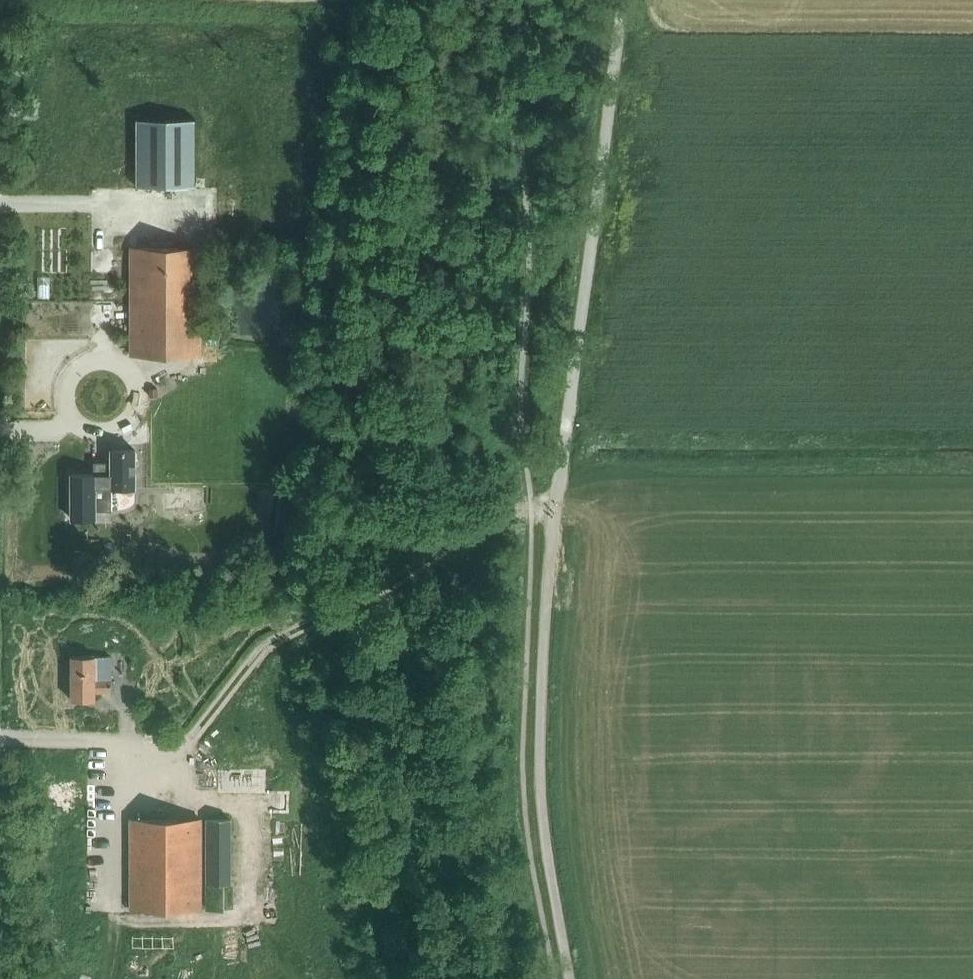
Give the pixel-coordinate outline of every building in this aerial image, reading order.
[(195,186),(195,119),(135,119),(135,186),(195,186)] [(130,355),(200,355),(200,248),(129,249),(130,355)] [(70,519),(94,519),(93,511),(110,511),(110,488),(133,488),(133,449),(109,450),(109,462),(92,462),(92,474),(69,474),(70,519)] [(93,693),(110,693),(109,656),(93,657),(93,656),(69,657),(70,701),(93,700),(93,693)] [(200,908),(200,820),(129,820),(129,908),(200,908)]
